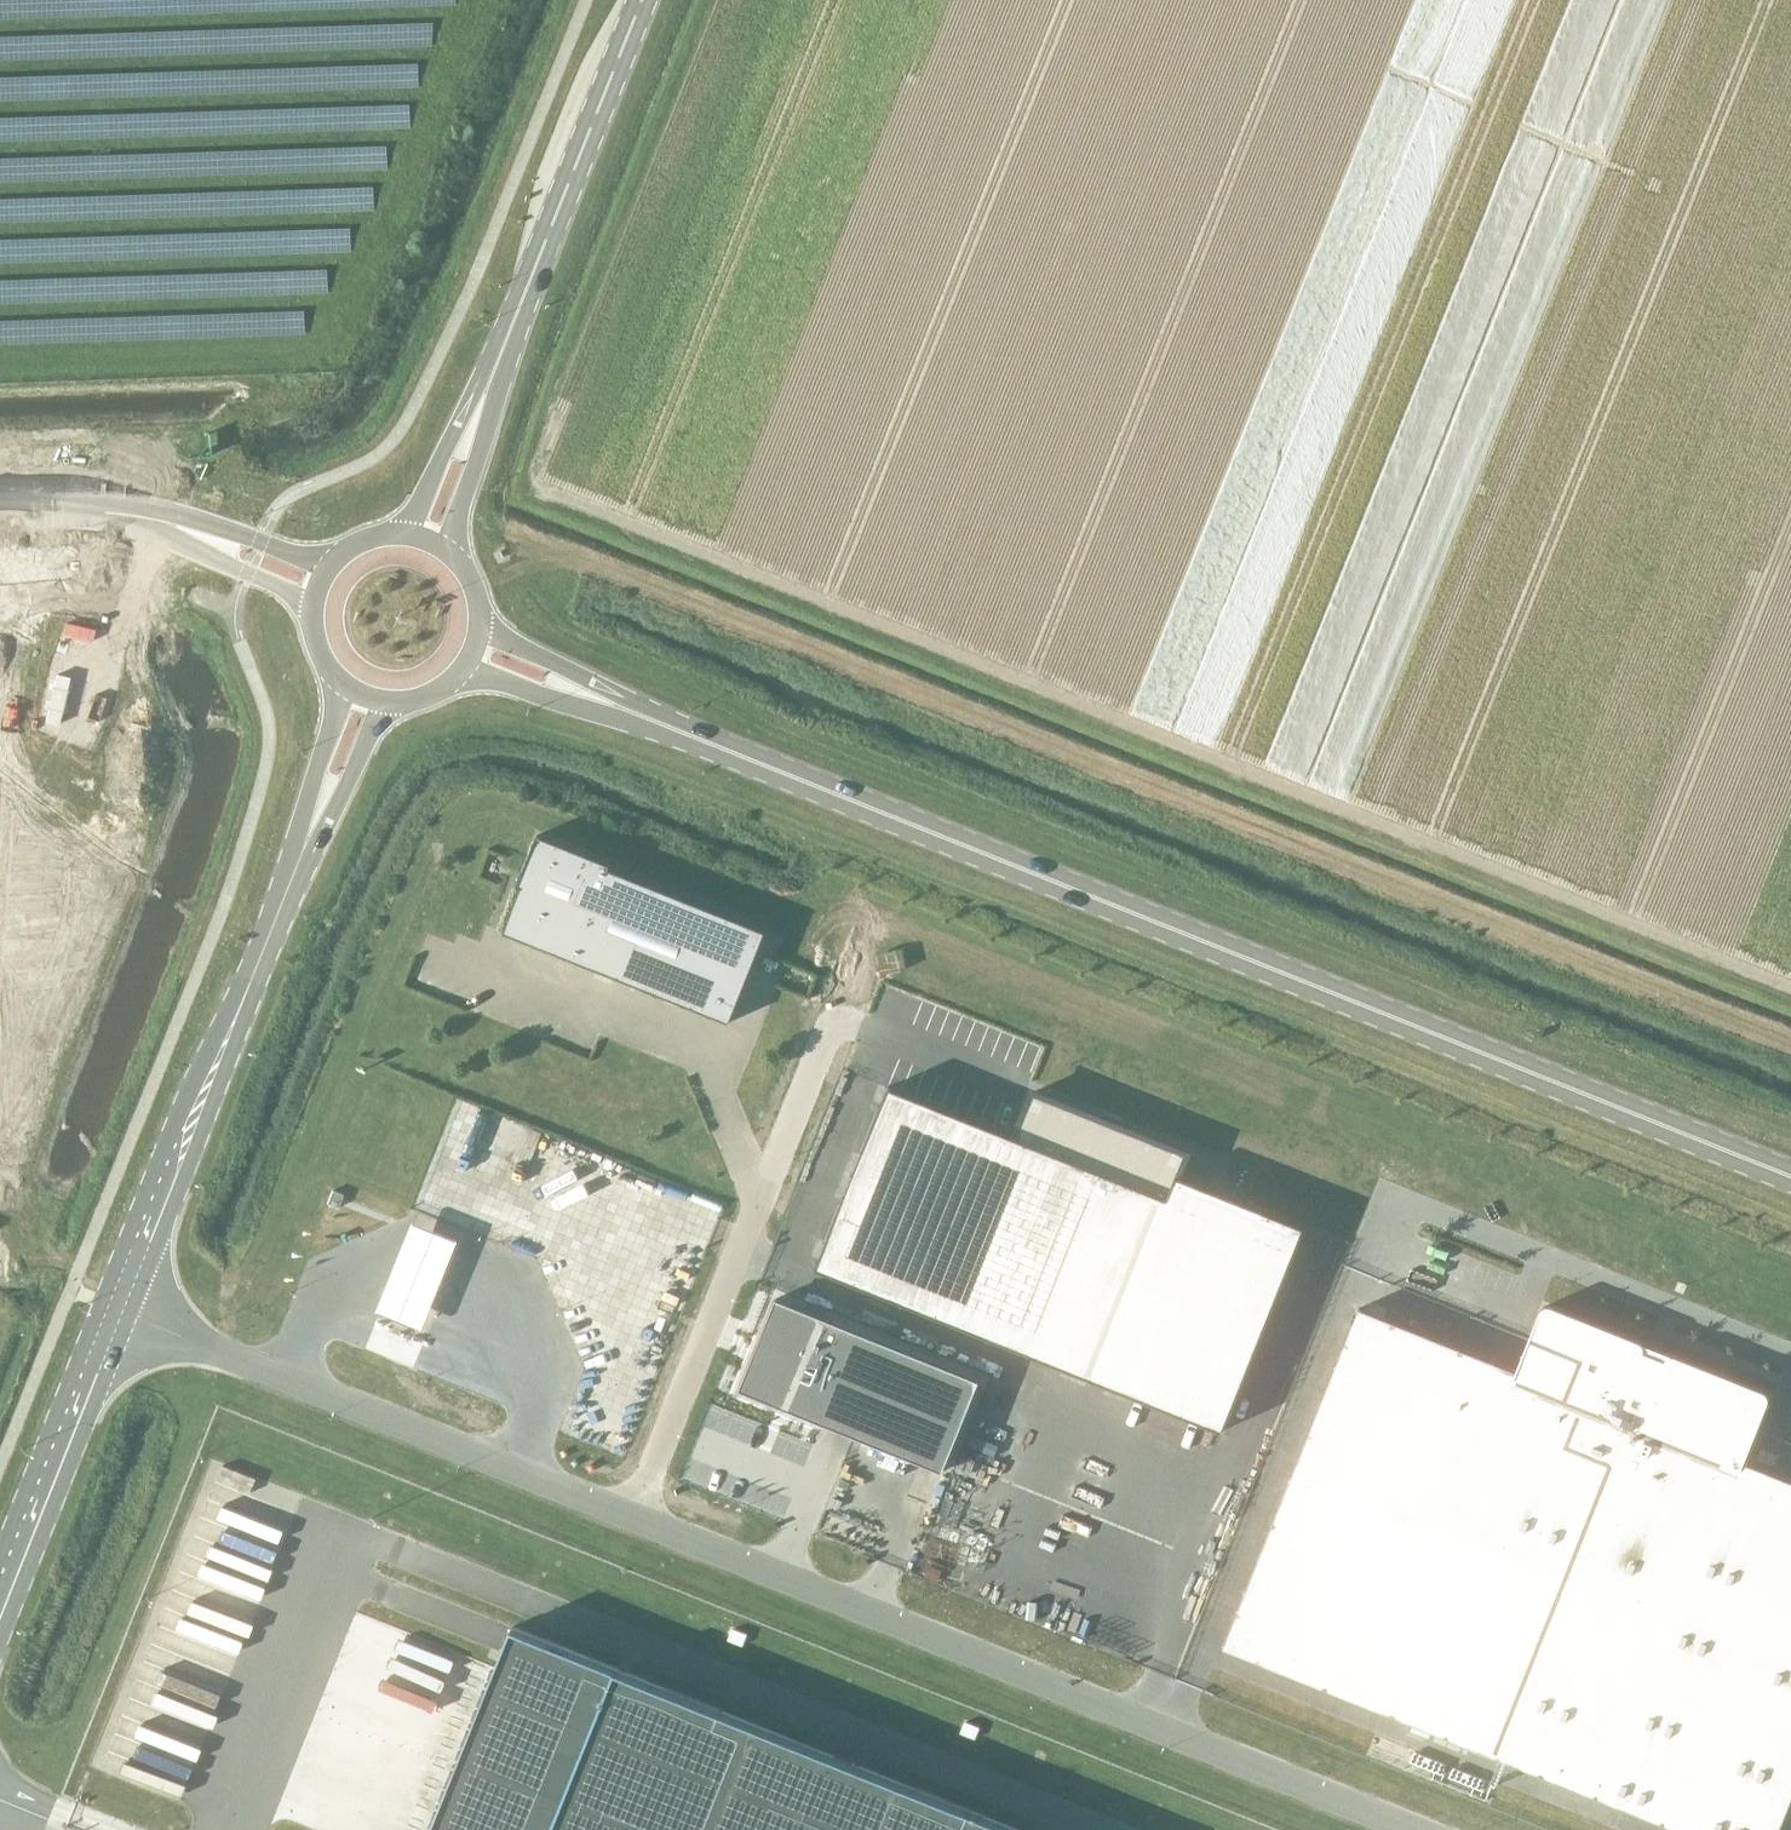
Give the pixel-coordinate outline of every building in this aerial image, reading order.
[(765,931),(609,868),(610,864),(537,834),(522,872),(520,871),(516,883),(517,883),(516,885),(521,887),(503,932),(729,1022),(765,931)] [(1177,1175),(1186,1152),(1033,1091),(1015,1136),(888,1085),(815,1267),(1222,1431),(1304,1226),(1177,1175)] [(343,1194),(332,1190),(327,1203),(338,1207),(343,1194)] [(463,1235),(416,1217),(382,1305),(428,1323),(463,1235)] [(979,1380),(776,1298),(739,1389),(942,1471),(979,1380)] [(1223,1647),(1681,1829),(1778,1829),(1790,1796),(1790,1481),(1743,1461),(1767,1402),(1762,1390),(1676,1355),(1664,1360),(1642,1352),(1637,1340),(1551,1306),(1539,1311),(1515,1370),(1358,1307),(1223,1647)] [(1437,1318),(1433,1329),(1447,1335),(1451,1323),(1437,1318)] [(130,1683),(131,1688),(145,1693),(150,1676),(142,1674),(147,1657),(159,1660),(225,1655),(254,1562),(267,1561),(266,1544),(271,1528),(254,1522),(253,1504),(258,1504),(254,1503),(258,1490),(238,1492),(233,1510),(231,1484),(203,1476),(148,1651),(160,1655),(139,1656),(130,1683)] [(511,1626),(429,1829),(1021,1829),(511,1626)]
